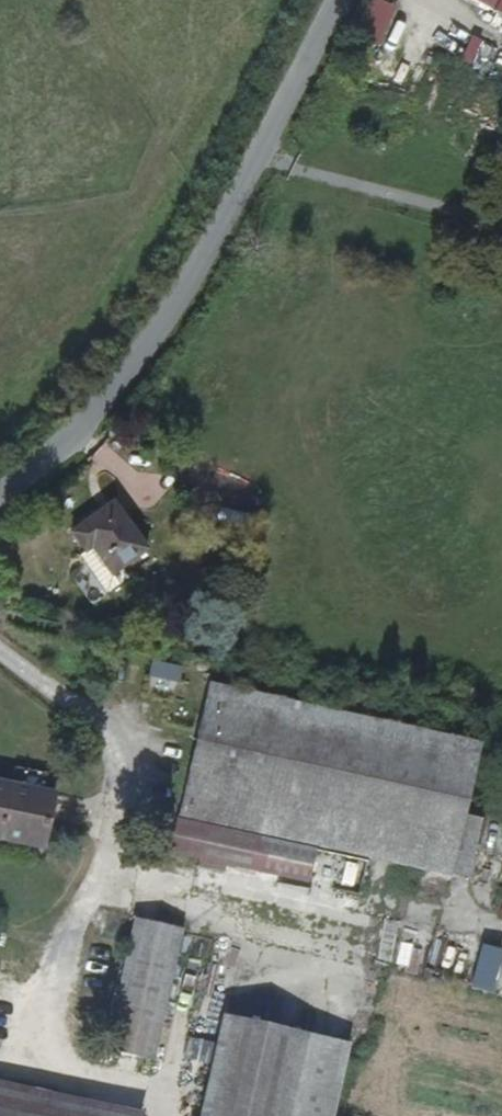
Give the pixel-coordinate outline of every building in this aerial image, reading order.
[(379,49),(399,12),(376,0),(370,0),(351,35),(379,49)] [(478,0),(501,13),(501,0),(478,0)] [(106,508),(62,542),(77,562),(91,553),(110,578),(142,556),(106,508)] [(447,874),(473,743),(206,687),(178,820),(312,847),(447,874)] [(37,851),(48,797),(0,787),(0,843),(37,851)] [(304,882),(312,847),(178,820),(171,855),(304,882)] [(419,894),(447,895),(447,878),(420,877),(419,894)] [(208,881),(205,893),(230,898),(233,886),(208,881)] [(102,1052),(154,1062),(179,935),(134,926),(102,1052)] [(201,1115),(326,1115),(341,1048),(222,1022),(201,1115)] [(133,1115),(0,1086),(0,1115),(132,1115),(133,1115)]
